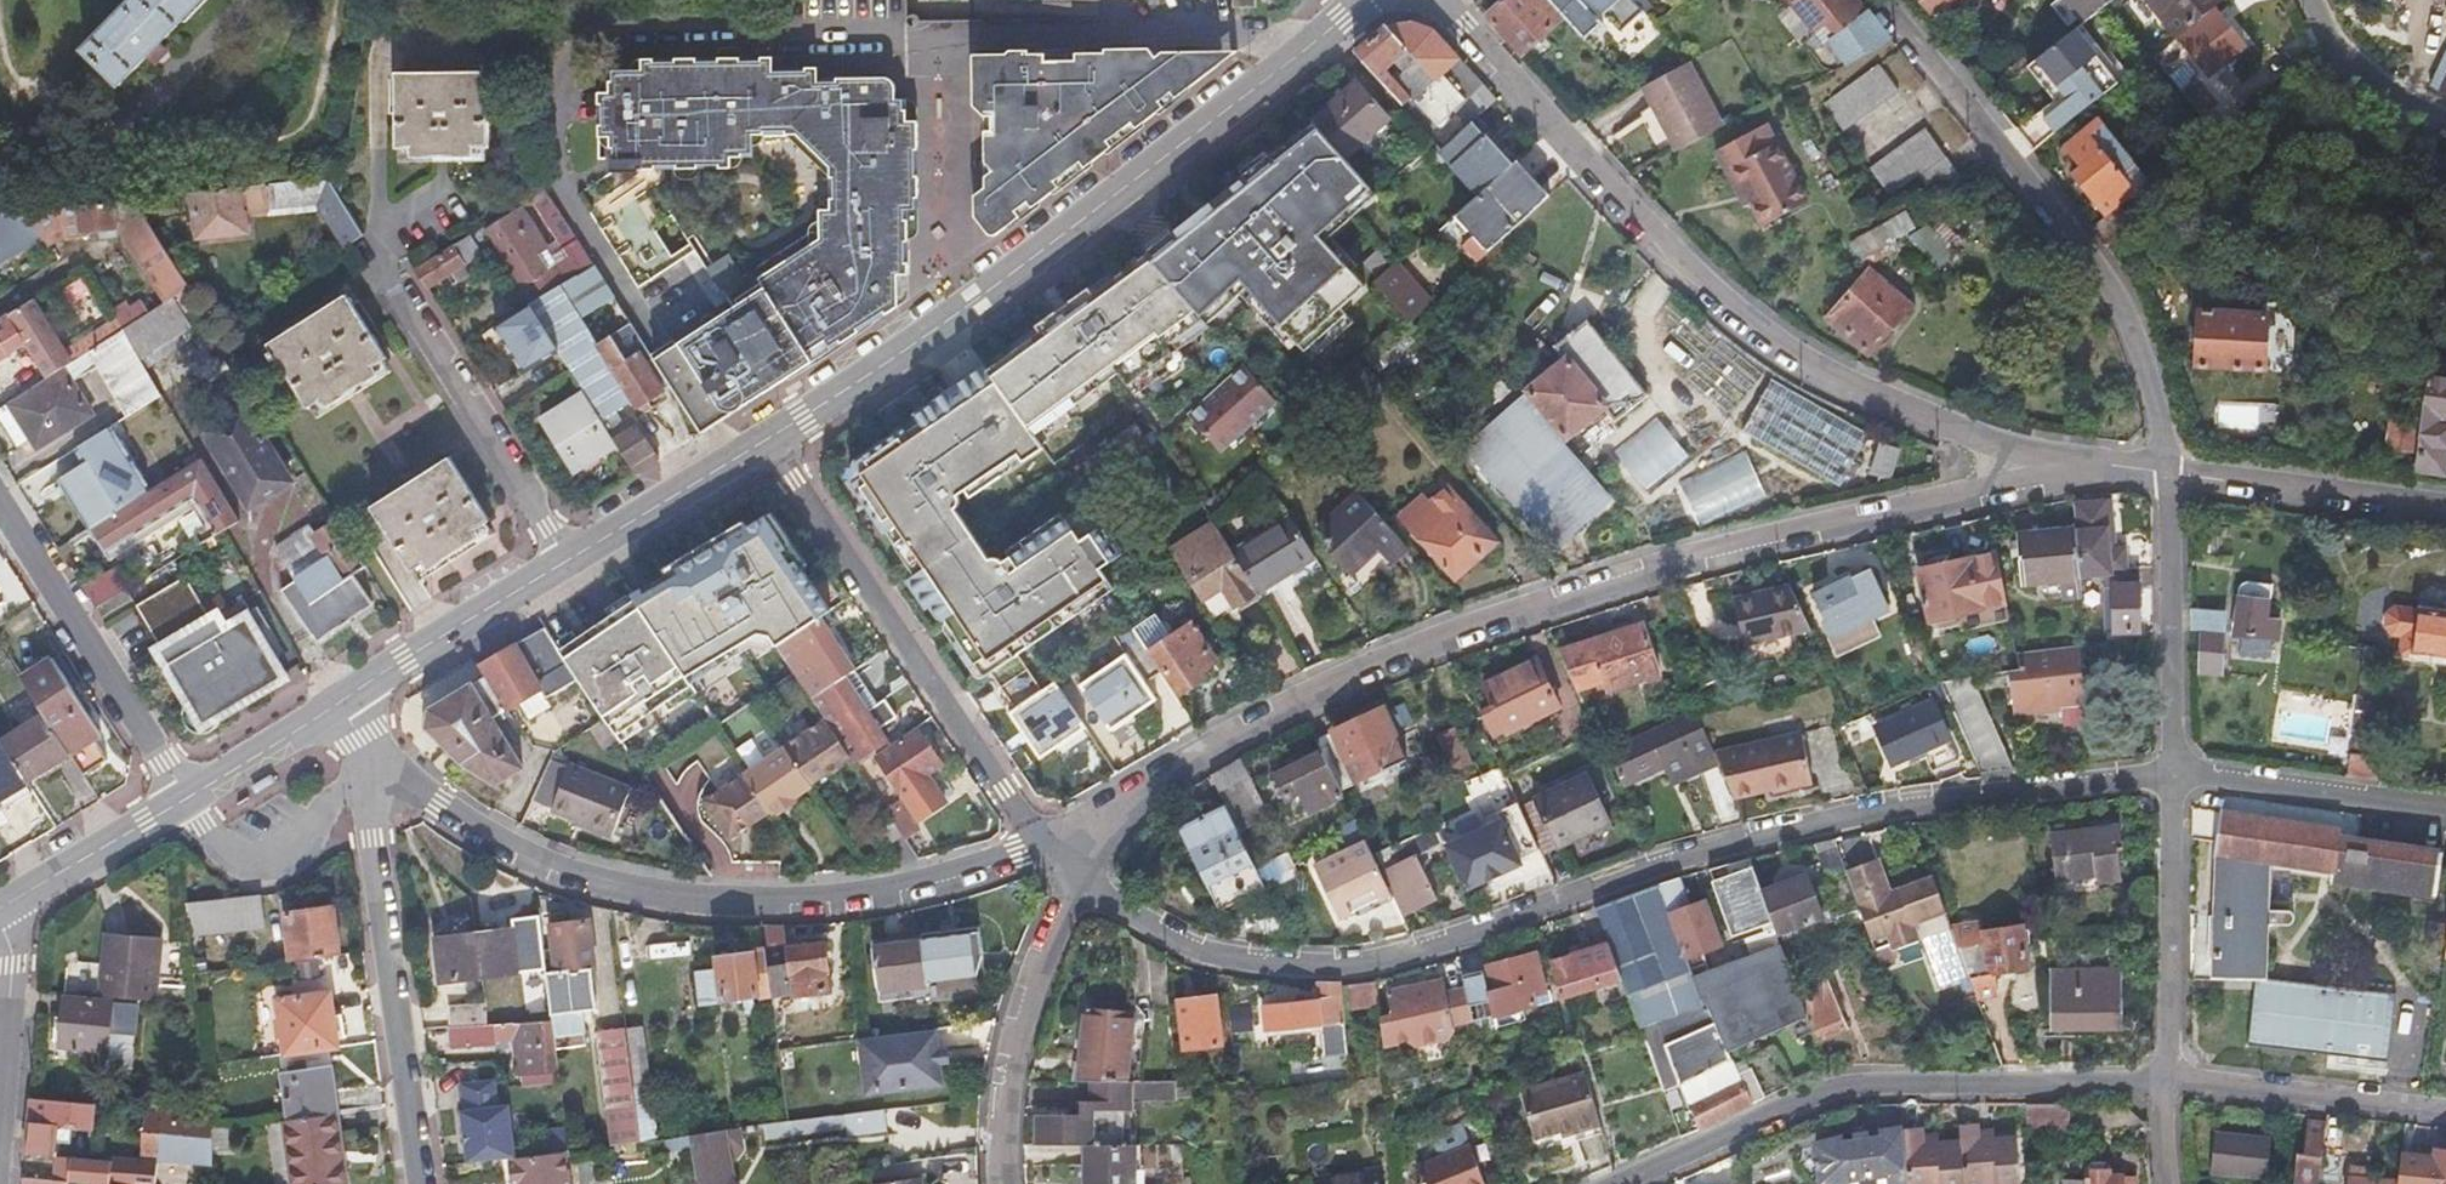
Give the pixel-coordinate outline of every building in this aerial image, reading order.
[(145,58),(150,62),(157,56),(162,51),(157,45),(200,0),(134,0),(82,54),(117,87),(145,58)] [(1257,0),(1234,0),(1234,10),(1257,10),(1257,0)] [(1485,19),(1519,58),(1561,19),(1544,0),(1507,0),(1485,19)] [(1598,60),(1656,9),(1648,0),(1544,0),(1561,19),(1598,60)] [(1855,0),(1785,0),(1792,10),(1795,7),(1819,36),(1826,29),(1836,39),(1830,43),(1845,66),(1890,42),(1855,0)] [(1929,6),(1928,8),(1937,18),(1939,16),(1945,24),(1962,11),(1954,1),(1955,0),(1923,0),(1929,6)] [(2082,24),(2106,4),(2111,0),(2063,0),(2082,24)] [(2159,18),(2168,11),(2159,0),(2145,0),(2159,18)] [(2176,38),(2217,5),(2212,0),(2159,0),(2168,11),(2159,18),(2176,38)] [(2083,25),(2107,5),(2106,4),(2082,24),(2083,25)] [(2173,86),(2172,86),(2210,131),(2241,106),(2219,79),(2213,72),(2221,65),(2243,48),(2214,13),(2154,62),(2173,86)] [(2126,78),(2083,25),(2082,24),(2077,28),(2121,82),(2126,78)] [(2121,82),(2077,28),(2035,63),(2067,102),(2057,110),(2042,121),(2054,136),(2121,82)] [(1405,29),(1386,31),(1406,53),(1395,63),(1400,69),(1394,73),(1400,79),(1395,83),(1432,125),(1436,129),(1454,114),(1467,129),(1476,121),(1495,104),(1434,35),(1415,29),(1410,29),(1405,29)] [(1386,31),(1353,57),(1423,134),(1432,125),(1395,83),(1385,72),(1395,63),(1406,53),(1386,31)] [(714,55),(713,57),(737,57),(740,57),(740,55),(740,54),(739,52),(737,50),(736,49),(734,48),(732,47),(730,46),(723,46),(722,47),(720,48),(718,48),(717,50),(715,52),(714,53),(714,55)] [(669,56),(669,58),(698,58),(697,56),(696,54),(695,52),(693,50),(692,49),(689,48),(687,47),(680,47),(679,47),(677,48),(675,48),(674,49),(672,51),(671,52),(670,54),(669,56)] [(1219,66),(1214,52),(1174,52),(1167,57),(1162,52),(1153,52),(1149,49),(1105,49),(1105,53),(1076,53),(1076,60),(1061,61),(1047,61),(1046,54),(1029,54),(1029,50),(1011,50),(1005,54),(984,54),(984,73),(973,73),(974,106),(985,116),(992,116),(992,130),(985,130),(985,162),(992,171),(985,176),(985,187),(975,196),(975,216),(986,231),(987,232),(989,233),(990,234),(991,235),(993,235),(995,235),(996,234),(998,234),(999,233),(1022,216),(1017,210),(1028,202),(1032,208),(1044,199),(1061,186),(1056,180),(1068,171),(1080,162),(1085,168),(1113,147),(1108,140),(1120,131),(1131,122),(1136,129),(1165,107),(1160,100),(1170,92),(1175,99),(1219,66)] [(1229,58),(1237,51),(1214,52),(1219,66),(1229,58)] [(2429,89),(2445,97),(2445,53),(2429,89)] [(984,73),(984,54),(973,54),(973,73),(984,73)] [(812,363),(898,308),(898,275),(908,275),(908,239),(908,210),(918,210),(916,120),(905,120),(905,99),(894,99),(894,90),(893,90),(893,88),(892,86),(891,84),(890,82),(888,81),(887,80),(885,78),(883,78),(881,78),(881,77),(860,77),(840,77),(827,78),(816,78),(816,67),(782,67),(772,68),(772,57),(740,57),(737,57),(713,57),(698,58),(669,58),(641,58),(641,69),(629,69),(607,69),(607,83),(608,92),(596,92),(597,136),(608,136),(608,147),(608,159),(631,158),(641,158),(641,167),(642,168),(672,168),(699,168),(729,167),(729,156),(741,156),(752,156),(751,145),(751,135),(761,135),(784,134),(795,134),(808,147),(812,143),(819,150),(816,154),(828,166),(828,177),(829,209),(818,209),(819,222),(819,239),(808,246),(788,259),(765,274),(758,279),(764,288),(739,304),(740,305),(764,290),(812,363)] [(772,57),(772,68),(782,67),(783,66),(782,64),(781,62),(780,61),(779,59),(778,58),(776,57),(774,57),(772,57)] [(641,69),(641,58),(639,58),(637,58),(635,59),(633,60),(632,62),(631,63),(630,65),(629,67),(629,69),(641,69)] [(2067,102),(2035,63),(2025,71),(2054,105),(2016,136),(2031,154),(2054,136),(2042,121),(2067,102)] [(1676,154),(1722,130),(1684,65),(1639,90),(1650,109),(1654,107),(1660,117),(1655,119),(1676,154)] [(2213,72),(2219,79),(2227,72),(2221,65),(2213,72)] [(820,67),(816,67),(816,78),(827,78),(826,74),(824,71),(822,68),(820,67)] [(1842,133),(1897,92),(1878,67),(1823,107),(1842,133)] [(488,149),(489,73),(396,75),(396,151),(411,150),(411,159),(474,159),(474,149),(488,149)] [(597,91),(596,92),(608,92),(607,83),(606,83),(604,83),(602,84),(600,85),(599,86),(598,88),(597,90),(597,91)] [(1312,125),(1343,162),(1388,123),(1357,87),(1312,125)] [(1160,100),(1165,107),(1175,99),(1170,92),(1160,100)] [(906,99),(905,99),(905,120),(916,120),(916,113),(916,110),(915,107),(914,105),(913,104),(912,102),(910,101),(908,100),(906,99)] [(1654,107),(1650,109),(1655,119),(1660,117),(1654,107)] [(1479,197),(1516,163),(1476,121),(1467,129),(1441,153),(1440,155),(1479,197)] [(1120,131),(1124,138),(1136,129),(1131,122),(1120,131)] [(1343,162),(1312,125),(1149,259),(1200,318),(1204,322),(1239,292),(1289,351),(1297,344),(1311,360),(1355,323),(1341,307),(1362,289),(1312,231),(1364,187),(1343,162)] [(2117,207),(2131,196),(2115,177),(2125,168),(2126,167),(2092,125),(2065,147),(2081,168),(2072,176),(2087,195),(2104,217),(2117,207)] [(1732,174),(1750,207),(1763,231),(1808,206),(1766,129),(1716,156),(1727,177),(1732,174)] [(1108,140),(1113,147),(1124,138),(1120,131),(1108,140)] [(1889,198),(1945,157),(1926,131),(1870,171),(1889,198)] [(795,134),(784,134),(828,177),(828,166),(816,154),(819,150),(812,143),(808,147),(795,134)] [(760,138),(761,135),(751,135),(751,145),(753,145),(756,143),(759,141),(760,138)] [(606,147),(608,147),(608,136),(597,136),(597,138),(598,140),(598,142),(599,143),(601,145),(602,146),(604,147),(606,147)] [(729,156),(729,167),(731,167),(733,167),(735,166),(736,165),(738,164),(739,163),(740,161),(741,160),(741,158),(741,156),(729,156)] [(642,168),(641,167),(641,158),(631,158),(631,160),(631,162),(632,163),(633,165),(634,166),(635,167),(637,168),(639,168),(640,168),(641,168),(642,168)] [(1934,196),(1959,177),(1946,159),(1921,178),(1934,196)] [(1068,171),(1073,177),(1085,168),(1080,162),(1068,171)] [(1461,248),(1476,264),(1549,199),(1516,163),(1479,197),(1444,230),(1450,235),(1455,229),(1464,238),(1468,234),(1473,239),(1461,248)] [(699,168),(672,168),(671,170),(672,172),(672,173),(673,175),(674,176),(676,178),(677,179),(679,179),(680,180),(682,180),(689,180),(691,179),(693,178),(695,177),(696,175),(697,174),(698,172),(699,170),(699,168)] [(2131,196),(2141,188),(2125,168),(2115,177),(2131,196)] [(1056,180),(1061,186),(1073,177),(1068,171),(1056,180)] [(1744,211),(1750,207),(1732,174),(1727,177),(1744,211)] [(342,179),(191,195),(192,205),(194,224),(195,236),(193,237),(194,241),(199,240),(199,239),(241,235),(241,236),(246,235),(246,232),(244,232),(242,214),(315,206),(343,249),(360,238),(339,201),(342,179)] [(617,180),(609,185),(614,192),(622,187),(617,180)] [(569,227),(546,191),(531,200),(557,242),(546,249),(535,256),(545,274),(523,287),(534,305),(578,279),(595,269),(569,227)] [(1017,210),(1022,216),(1032,208),(1028,202),(1017,210)] [(194,224),(192,205),(184,206),(186,225),(194,224)] [(2104,217),(2090,229),(2103,246),(2131,224),(2117,207),(2104,217)] [(519,213),(516,209),(415,271),(427,290),(481,258),(476,249),(493,239),(523,287),(545,274),(535,256),(546,249),(523,211),(519,213)] [(918,229),(918,210),(908,210),(908,239),(910,239),(911,238),(913,237),(914,236),(915,236),(916,234),(917,232),(918,230),(918,229)] [(1923,210),(1866,240),(1875,255),(1892,247),(1899,243),(1932,226),(1923,210)] [(819,239),(819,222),(816,222),(815,223),(813,224),(811,225),(810,228),(808,230),(808,233),(807,235),(808,246),(819,239)] [(715,265),(728,287),(742,277),(715,236),(708,241),(710,243),(702,248),(703,250),(704,249),(716,241),(727,258),(715,265)] [(1875,255),(1866,240),(1854,246),(1862,262),(1875,255)] [(704,249),(715,265),(727,258),(716,241),(704,249)] [(1899,243),(1892,247),(1895,254),(1902,250),(1899,243)] [(1875,255),(1862,262),(1866,269),(1895,254),(1892,247),(1875,255)] [(721,291),(728,287),(715,265),(704,249),(703,250),(702,248),(701,249),(712,265),(706,269),(721,291)] [(765,274),(788,259),(787,257),(785,256),(783,255),(781,255),(779,255),(777,255),(775,256),(768,261),(766,262),(765,264),(765,266),(764,268),(764,270),(765,272),(765,274)] [(1163,343),(1200,318),(1149,259),(1038,334),(987,367),(995,380),(1022,420),(1071,387),(1078,397),(1118,370),(1126,382),(1170,353),(1163,343)] [(1372,284),(1408,325),(1426,308),(1415,296),(1422,290),(1410,277),(1404,283),(1390,268),(1372,284)] [(635,475),(658,461),(633,421),(625,425),(614,407),(627,398),(636,411),(662,394),(645,366),(653,362),(652,360),(650,356),(595,269),(578,279),(534,305),(531,307),(558,353),(571,374),(583,395),(597,418),(599,416),(635,475)] [(898,275),(898,308),(902,305),(904,303),(906,300),(907,297),(908,294),(908,291),(908,275),(898,275)] [(1882,327),(1901,305),(1869,277),(1828,321),(1868,357),(1889,333),(1882,327)] [(203,325),(209,322),(187,288),(119,332),(136,359),(198,318),(203,325)] [(385,360),(344,296),(267,345),(272,351),(267,354),(272,362),(277,359),(308,409),(321,401),(326,408),(377,375),(373,367),(385,360)] [(69,365),(30,303),(0,323),(0,361),(23,346),(44,381),(61,370),(69,365)] [(748,405),(787,379),(740,305),(739,304),(715,319),(697,332),(676,345),(652,360),(653,362),(670,389),(700,435),(714,426),(748,405)] [(1908,311),(1901,305),(1882,327),(1889,333),(1908,311)] [(558,353),(531,307),(504,323),(495,329),(524,375),(558,353)] [(2197,368),(2264,371),(2266,315),(2199,312),(2197,368)] [(697,332),(715,319),(711,317),(707,317),(703,319),(701,323),(697,332)] [(1564,363),(1526,394),(1564,441),(1602,411),(1614,424),(1646,397),(1586,324),(1554,350),(1564,363)] [(159,396),(136,359),(119,332),(94,348),(88,352),(128,416),(159,396)] [(1390,361),(1411,342),(1404,334),(1382,352),(1390,361)] [(650,356),(652,360),(676,345),(674,341),(663,348),(650,356)] [(2432,362),(2434,362),(2433,372),(2445,374),(2445,364),(2441,364),(2444,343),(2434,342),(2432,362)] [(662,394),(670,389),(653,362),(645,366),(662,394)] [(91,416),(61,370),(44,381),(6,405),(29,440),(36,451),(91,416)] [(1022,420),(995,380),(847,478),(981,678),(1113,590),(1097,566),(1108,559),(1088,529),(1077,536),(1064,517),(995,564),(956,505),(1041,448),(1022,420)] [(2415,472),(2445,476),(2445,466),(2445,382),(2427,380),(2415,472)] [(1867,436),(1770,381),(1741,433),(1837,488),(1867,436)] [(1526,394),(1517,402),(1555,448),(1564,441),(1526,394)] [(615,446),(597,418),(583,395),(541,422),(574,473),(615,446)] [(1129,400),(1096,425),(1101,432),(1135,408),(1129,400)] [(1555,448),(1517,402),(1459,449),(1546,555),(1604,508),(1555,448)] [(29,440),(6,405),(0,409),(0,426),(15,448),(29,440)] [(204,433),(249,507),(290,482),(244,408),(204,433)] [(2388,451),(2412,454),(2416,422),(2393,419),(2388,451)] [(1096,425),(1049,458),(1055,466),(1092,439),(1101,432),(1096,425)] [(129,464),(125,458),(113,438),(89,453),(119,501),(137,489),(125,470),(129,464)] [(1171,460),(1157,440),(1130,459),(1144,479),(1171,460)] [(130,454),(125,458),(129,464),(134,461),(130,454)] [(488,522),(449,458),(371,508),(412,571),(425,563),(430,571),(482,537),(477,529),(488,522)] [(200,545),(225,530),(237,522),(200,462),(88,531),(108,563),(191,510),(196,506),(209,528),(204,532),(195,537),(200,545)] [(60,499),(45,474),(29,484),(45,508),(60,499)] [(290,482),(249,507),(252,512),(293,487),(290,482)] [(1392,565),(1408,550),(1359,496),(1318,533),(1332,547),(1327,551),(1351,576),(1379,551),(1392,565)] [(2077,577),(2112,573),(2150,570),(2150,545),(2103,548),(2099,499),(2071,503),(2074,532),(2077,577)] [(1454,582),(1497,543),(1461,503),(1418,542),(1454,582)] [(196,506),(191,510),(204,532),(209,528),(196,506)] [(773,526),(762,510),(729,531),(737,543),(717,555),(745,597),(780,574),(757,537),(773,526)] [(725,545),(706,517),(693,525),(712,554),(725,545)] [(1312,560),(1287,519),(1255,540),(1230,555),(1255,595),(1271,585),(1312,560)] [(353,576),(365,568),(336,522),(315,535),(310,527),(276,548),(296,581),(280,590),(313,638),(369,600),(353,576)] [(693,525),(648,552),(651,556),(635,567),(645,583),(644,585),(675,631),(736,590),(712,554),(693,525)] [(1211,525),(1167,554),(1215,629),(1236,616),(1233,610),(1255,595),(1230,555),(1226,549),(1211,525)] [(2078,580),(2077,577),(2074,532),(2016,537),(2019,584),(2058,581),(2060,600),(2079,598),(2078,580)] [(1251,533),(1226,549),(1230,555),(1255,540),(1251,533)] [(72,541),(56,551),(62,560),(78,550),(72,541)] [(1926,622),(2006,605),(1996,555),(1916,571),(1926,622)] [(2150,570),(2112,573),(2112,632),(2138,632),(2138,586),(2150,585),(2150,570)] [(1869,571),(1814,597),(1832,635),(1887,610),(1869,571)] [(135,608),(191,700),(181,709),(181,724),(191,736),(206,736),(218,726),(218,720),(221,718),(253,698),(287,678),(242,604),(211,622),(184,578),(135,608)] [(2232,635),(2275,640),(2277,622),(2266,621),(2269,585),(2238,582),(2232,635)] [(1271,585),(1255,595),(1258,601),(1275,590),(1271,585)] [(1745,649),(1810,632),(1789,586),(1733,601),(1745,649)] [(803,630),(820,619),(830,613),(815,589),(787,607),(803,630)] [(610,619),(632,605),(627,597),(605,611),(610,619)] [(601,715),(605,721),(613,734),(635,720),(661,703),(690,684),(636,602),(632,605),(610,619),(577,641),(562,651),(559,653),(568,665),(580,684),(601,715)] [(2395,608),(2386,614),(2385,628),(2390,635),(2397,635),(2395,654),(2411,656),(2411,653),(2445,658),(2445,615),(2395,608)] [(2189,610),(2190,630),(2197,631),(2219,633),(2221,613),(2189,610)] [(775,648),(794,676),(809,698),(811,700),(845,677),(853,671),(854,671),(820,619),(803,630),(775,648)] [(1158,625),(1135,639),(1146,655),(1149,652),(1177,696),(1202,680),(1199,674),(1214,664),(1190,626),(1168,641),(1158,625)] [(1602,677),(1604,683),(1607,692),(1659,675),(1641,625),(1557,654),(1573,687),(1602,677)] [(545,631),(482,667),(488,678),(508,713),(542,693),(536,684),(568,665),(559,653),(545,631)] [(2219,633),(2197,631),(2197,674),(2221,676),(2221,634),(2219,633)] [(562,651),(577,641),(571,633),(557,643),(562,651)] [(2083,722),(2073,646),(2016,654),(2019,669),(2008,671),(2013,716),(2061,710),(2062,725),(2083,722)] [(2363,649),(2361,660),(2376,663),(2378,648),(2363,646),(2363,649)] [(775,648),(699,698),(717,726),(794,676),(775,648)] [(2355,699),(2344,777),(2381,782),(2384,760),(2370,758),(2362,758),(2367,722),(2376,663),(2361,660),(2355,699)] [(51,662),(21,681),(31,697),(72,761),(83,778),(107,763),(94,742),(100,738),(51,662)] [(536,684),(542,693),(548,703),(580,684),(568,665),(536,684)] [(1491,718),(1526,700),(1509,665),(1473,682),(1491,718)] [(853,671),(845,677),(862,704),(871,698),(853,671)] [(845,677),(811,700),(825,721),(834,734),(867,712),(862,704),(845,677)] [(1573,687),(1576,692),(1604,683),(1602,677),(1573,687)] [(508,713),(488,678),(430,712),(427,729),(462,765),(495,788),(521,771),(493,722),(508,713)] [(667,711),(695,692),(690,684),(661,703),(667,711)] [(596,722),(576,691),(546,709),(565,740),(596,722)] [(22,731),(1,745),(29,788),(72,761),(31,697),(9,711),(22,731)] [(1892,763),(1922,750),(1932,771),(1959,759),(1932,702),(1875,728),(1892,763)] [(1344,757),(1393,735),(1381,710),(1332,732),(1344,757)] [(867,712),(834,734),(851,759),(857,769),(868,761),(865,756),(887,742),(867,712)] [(1717,763),(1713,754),(1696,712),(1605,753),(1621,787),(1669,765),(1676,781),(1717,763)] [(596,718),(600,724),(605,721),(601,715),(596,718)] [(613,734),(619,742),(640,728),(635,720),(613,734)] [(600,724),(590,731),(604,752),(619,742),(613,734),(605,721),(600,724)] [(834,734),(825,721),(703,801),(728,840),(769,813),(770,815),(811,788),(810,786),(851,759),(834,734)] [(2362,758),(2370,758),(2375,722),(2367,722),(2362,758)] [(1452,772),(1470,764),(1454,729),(1436,739),(1452,772)] [(905,802),(887,814),(897,829),(905,841),(918,832),(909,819),(914,816),(939,798),(925,777),(941,766),(917,732),(876,759),(905,802)] [(1717,763),(1732,799),(1770,790),(1771,792),(1811,784),(1802,734),(1713,754),(1717,763)] [(1307,811),(1340,795),(1320,754),(1274,776),(1276,779),(1270,782),(1278,799),(1284,796),(1285,799),(1298,792),(1307,811)] [(1268,818),(1238,759),(1209,778),(1224,807),(1227,813),(1237,833),(1268,818)] [(628,792),(568,770),(551,816),(612,838),(628,792)] [(1585,777),(1516,807),(1537,851),(1540,856),(1607,826),(1585,777)] [(1498,822),(1444,847),(1464,892),(1520,866),(1517,861),(1537,851),(1516,807),(1515,805),(1495,814),(1498,822)] [(1224,807),(1204,818),(1207,823),(1227,813),(1224,807)] [(1346,821),(1351,819),(1346,809),(1341,812),(1346,821)] [(2192,811),(2189,848),(2211,851),(2210,862),(2214,862),(2213,915),(2192,915),(2191,980),(2229,980),(2229,972),(2263,973),(2265,859),(2329,869),(2327,879),(2434,895),(2441,851),(2354,838),(2354,837),(2337,834),(2267,824),(2267,818),(2218,810),(2217,814),(2192,811)] [(1267,890),(1256,869),(1237,833),(1227,813),(1207,823),(1204,818),(1178,831),(1220,914),(1267,890)] [(1382,839),(1398,832),(1392,816),(1376,823),(1382,839)] [(2087,830),(2117,825),(2115,816),(2085,821),(2087,830)] [(2267,824),(2337,834),(2338,829),(2267,818),(2267,824)] [(2087,870),(2090,885),(2120,880),(2116,848),(2120,848),(2117,825),(2087,830),(2048,835),(2055,880),(2075,877),(2074,872),(2087,870)] [(1833,840),(1812,845),(1825,879),(1845,873),(1833,840)] [(1388,896),(1369,857),(1363,843),(1311,867),(1337,921),(1356,912),(1388,896)] [(1381,874),(1383,872),(1404,916),(1436,901),(1415,857),(1390,868),(1387,861),(1376,866),(1381,874)] [(1658,886),(1593,910),(1607,946),(1620,981),(1639,1031),(1788,969),(1778,942),(1775,932),(1760,893),(1748,860),(1707,870),(1733,938),(1764,926),(1772,948),(1708,971),(1701,954),(1721,946),(1703,902),(1689,907),(1678,880),(1658,886)] [(1876,861),(1845,873),(1883,972),(1897,966),(1899,956),(1898,953),(1920,945),(1914,928),(1945,916),(1932,879),(1900,890),(1888,895),(1886,889),(1876,861)] [(2056,890),(2090,885),(2087,870),(2074,872),(2075,877),(2055,880),(2056,890)] [(1820,916),(1817,908),(1805,876),(1760,893),(1775,932),(1820,916)] [(1898,884),(1886,889),(1888,895),(1900,890),(1898,884)] [(1391,901),(1388,896),(1356,912),(1359,917),(1391,901)] [(263,928),(259,898),(187,907),(190,937),(263,928)] [(1775,932),(1778,942),(1833,921),(1827,904),(1817,908),(1820,916),(1775,932)] [(285,916),(292,964),(339,957),(332,910),(285,916)] [(594,970),(588,922),(551,927),(557,973),(594,970)] [(1979,924),(1950,928),(1976,997),(1997,994),(1996,991),(1993,973),(2027,967),(2023,944),(2022,932),(2021,926),(1981,932),(1979,924)] [(922,934),(922,937),(872,944),(879,992),(928,986),(928,982),(982,975),(976,927),(922,934)] [(477,935),(482,977),(520,972),(516,929),(477,935)] [(2028,930),(2022,932),(2023,944),(2030,942),(2028,930)] [(766,949),(771,998),(796,995),(796,998),(826,994),(823,973),(826,972),(823,947),(790,951),(787,931),(763,931),(766,949)] [(443,982),(482,977),(477,935),(437,940),(443,982)] [(107,936),(101,998),(157,1003),(162,941),(107,936)] [(1607,946),(1549,964),(1560,999),(1620,981),(1607,946)] [(702,1007),(771,998),(766,949),(717,956),(720,972),(698,975),(702,1007)] [(1497,965),(1514,961),(1512,952),(1495,956),(1497,965)] [(1464,990),(1471,1022),(1472,1022),(1489,1016),(1492,1016),(1533,1005),(1533,1004),(1531,996),(1542,993),(1533,957),(1514,961),(1497,965),(1480,970),(1481,976),(1462,981),(1464,990)] [(1808,1021),(1788,969),(1639,1031),(1681,1138),(1765,1098),(1751,1069),(1737,1075),(1740,1079),(1687,1104),(1679,1085),(1730,1060),(1727,1053),(1808,1023),(1808,1021)] [(2119,972),(2045,973),(2045,1014),(2046,1031),(2093,1030),(2120,1030),(2119,972)] [(2393,995),(2258,979),(2250,1041),(2385,1057),(2393,995)] [(1443,981),(1386,993),(1391,1018),(1379,1020),(1381,1045),(1419,1035),(1420,1041),(1428,1046),(1448,1040),(1452,1033),(1451,1027),(1471,1022),(1464,990),(1445,994),(1443,981)] [(1346,1056),(1339,986),(1317,987),(1319,1002),(1262,1008),(1264,1032),(1319,1026),(1322,1058),(1346,1056)] [(1542,993),(1531,996),(1533,1004),(1549,1000),(1546,992),(1542,993)] [(284,1038),(286,1056),(339,1049),(331,995),(278,1003),(282,1023),(277,1024),(279,1039),(284,1038)] [(1830,995),(1825,997),(1831,1012),(1836,1010),(1830,995)] [(506,1025),(552,1021),(549,996),(531,998),(531,1004),(486,1010),(488,1026),(506,1025)] [(1811,1020),(1808,1021),(1808,1023),(1814,1039),(1844,1028),(1836,1010),(1831,1012),(1825,997),(1805,1005),(1811,1020)] [(1222,1045),(1216,998),(1180,1001),(1185,1049),(1222,1045)] [(107,1054),(112,1004),(63,1000),(59,1048),(107,1054)] [(448,1006),(449,1029),(488,1026),(486,1010),(485,1005),(448,1006)] [(1080,1063),(1077,1083),(1092,1083),(1125,1082),(1133,1015),(1086,1011),(1080,1063)] [(1472,1022),(1471,1022),(1474,1034),(1475,1041),(1497,1036),(1492,1016),(1489,1016),(1472,1022)] [(522,1075),(558,1070),(552,1021),(506,1025),(488,1026),(449,1029),(450,1047),(518,1043),(522,1075)] [(639,1142),(657,1140),(641,1026),(625,1028),(634,1102),(639,1142)] [(634,1102),(625,1028),(625,1027),(598,1031),(607,1105),(634,1102)] [(937,1051),(934,1030),(869,1039),(877,1094),(942,1085),(939,1063),(937,1051)] [(2093,1038),(2093,1030),(2046,1031),(2042,1031),(2042,1039),(2093,1038)] [(869,1039),(859,1041),(867,1096),(877,1094),(869,1039)] [(946,1050),(937,1051),(939,1063),(948,1062),(946,1050)] [(1737,1075),(1730,1060),(1679,1085),(1687,1104),(1740,1079),(1737,1075)] [(1074,1062),(1071,1083),(1077,1083),(1080,1063),(1074,1062)] [(280,1075),(285,1106),(336,1099),(332,1067),(280,1075)] [(1598,1126),(1583,1075),(1519,1094),(1537,1155),(1577,1142),(1574,1134),(1598,1126)] [(492,1079),(459,1083),(463,1111),(460,1111),(467,1165),(507,1160),(514,1159),(507,1105),(496,1106),(492,1079)] [(1038,1146),(1086,1146),(1135,1145),(1135,1132),(1123,1132),(1123,1111),(1139,1110),(1139,1100),(1176,1100),(1175,1088),(1175,1082),(1125,1082),(1092,1083),(1092,1104),(1074,1104),(1074,1118),(1038,1119),(1038,1146)] [(336,1099),(285,1106),(287,1122),(337,1115),(338,1115),(336,1099)] [(93,1107),(30,1102),(27,1126),(42,1127),(40,1143),(70,1145),(72,1129),(77,1130),(91,1131),(93,1107)] [(612,1146),(639,1142),(634,1102),(607,1105),(612,1146)] [(212,1157),(212,1130),(183,1127),(185,1115),(164,1113),(163,1121),(160,1151),(212,1157)] [(212,1130),(211,1117),(185,1115),(183,1127),(212,1130)] [(284,1123),(293,1183),(346,1183),(337,1115),(287,1122),(284,1123)] [(795,1122),(787,1123),(767,1125),(769,1136),(779,1134),(780,1138),(833,1129),(831,1117),(813,1119),(795,1122)] [(2323,1156),(2327,1123),(2307,1121),(2303,1154),(2297,1154),(2294,1183),(2320,1183),(2323,1156)] [(2012,1136),(1990,1139),(1991,1142),(1976,1144),(1975,1131),(1975,1124),(1955,1126),(1956,1145),(1935,1147),(1921,1148),(1920,1137),(1920,1128),(1900,1131),(1904,1183),(2016,1183),(2012,1136)] [(1577,1142),(1601,1135),(1598,1126),(1574,1134),(1577,1142)] [(91,1131),(77,1130),(76,1137),(90,1139),(91,1131)] [(1900,1131),(1877,1133),(1877,1135),(1866,1136),(1865,1130),(1851,1132),(1852,1139),(1842,1140),(1841,1138),(1815,1146),(1817,1158),(1821,1157),(1822,1166),(1818,1166),(1821,1179),(1834,1178),(1834,1183),(1904,1183),(1900,1131)] [(1989,1130),(1975,1131),(1976,1144),(1991,1142),(1990,1139),(1989,1130)] [(724,1131),(687,1136),(690,1149),(690,1150),(693,1167),(696,1183),(733,1183),(724,1131)] [(2271,1139),(2216,1133),(2212,1172),(2267,1178),(2271,1139)] [(1935,1135),(1920,1137),(1921,1148),(1935,1147),(1935,1135)] [(690,1149),(687,1136),(663,1139),(665,1153),(690,1149)] [(1086,1183),(1135,1183),(1135,1145),(1086,1146),(1086,1183)] [(1466,1146),(1413,1168),(1419,1183),(1482,1183),(1466,1146)] [(2401,1157),(2398,1183),(2445,1183),(2445,1152),(2433,1151),(2432,1160),(2401,1157)] [(563,1152),(514,1159),(507,1160),(510,1183),(567,1183),(563,1152)] [(2120,1178),(2109,1178),(2109,1166),(2104,1162),(2090,1161),(2084,1166),(2085,1180),(2060,1179),(2060,1183),(2120,1183),(2120,1178)] [(2337,1164),(2323,1162),(2320,1183),(2335,1183),(2337,1164)] [(2398,1183),(2370,1180),(2371,1170),(2351,1168),(2349,1183),(2398,1183)] [(1316,1180),(1316,1183),(1378,1183),(1376,1172),(1316,1180)]
